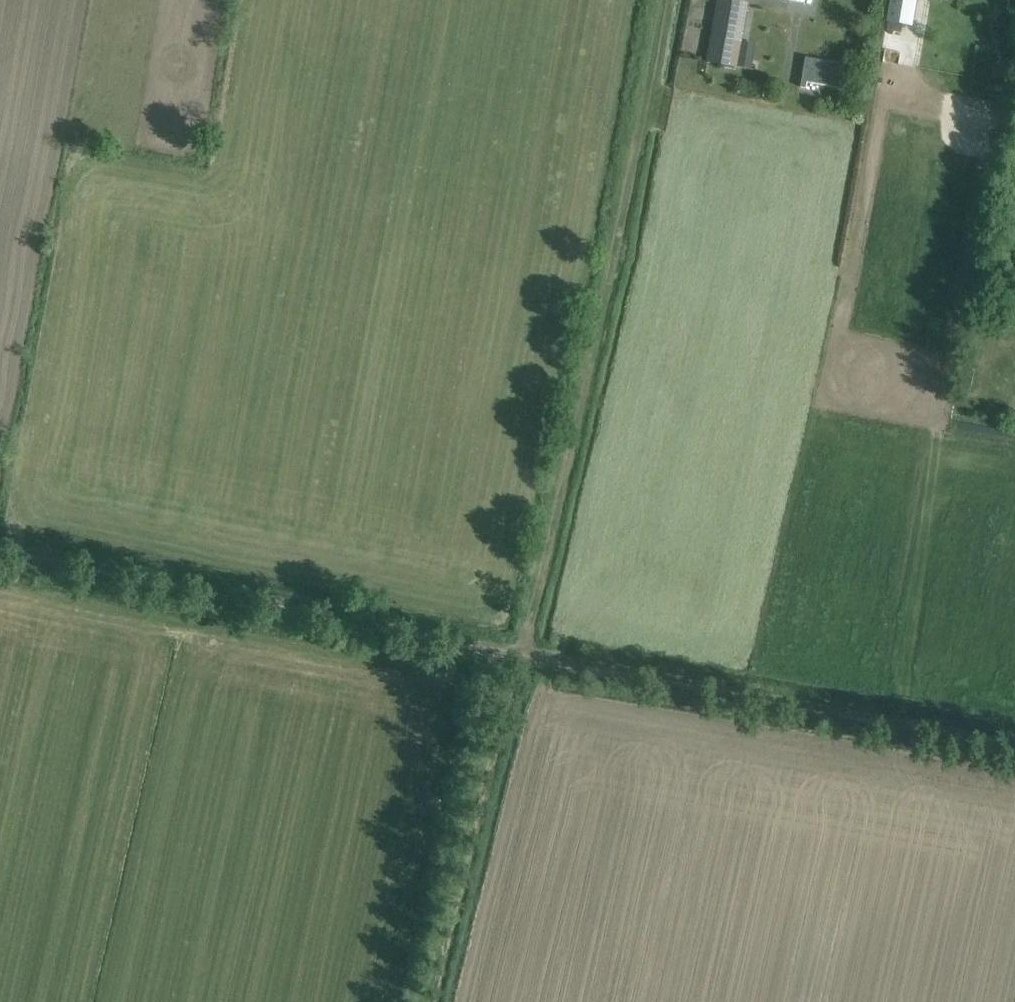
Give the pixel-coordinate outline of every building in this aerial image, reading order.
[(726,0),(720,0),(708,61),(736,65),(747,4),(726,0)] [(888,21),(913,26),(913,25),(909,24),(913,1),(917,1),(917,0),(892,0),(888,21)] [(808,55),(802,84),(808,85),(809,80),(843,86),(847,61),(808,55)]
